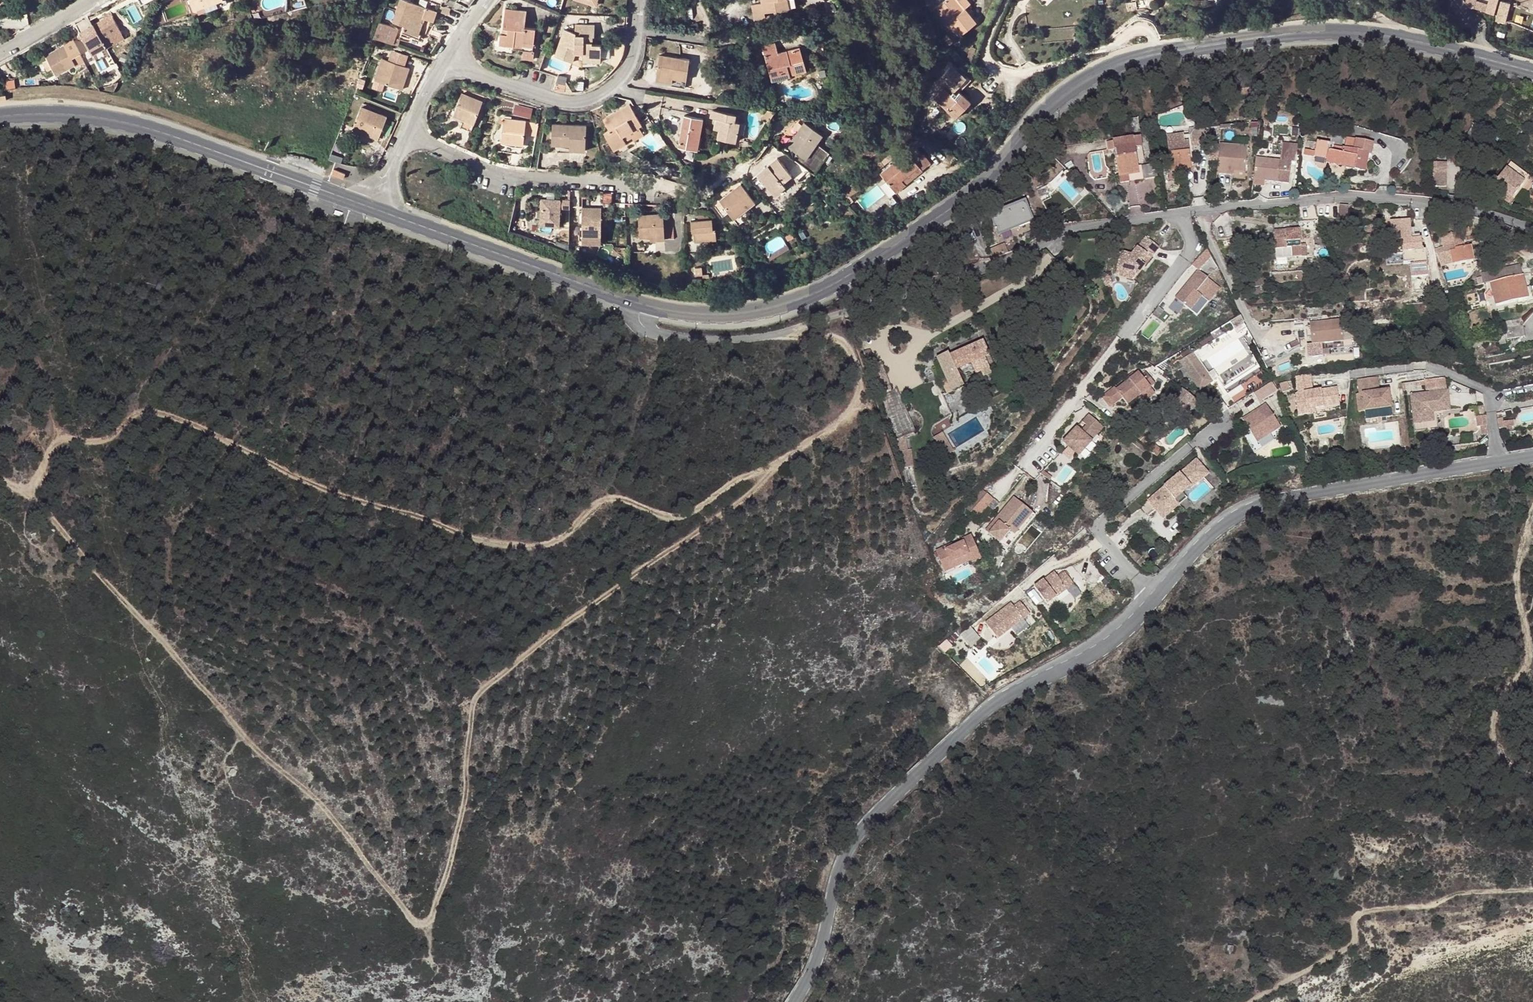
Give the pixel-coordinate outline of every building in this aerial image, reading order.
[(194,9),(204,6),(219,0),(191,0),(194,9)] [(204,6),(207,10),(225,3),(224,0),(219,0),(204,6)] [(403,0),(400,0),(392,21),(403,25),(401,30),(417,36),(421,23),(422,22),(420,21),(421,18),(425,8),(403,0)] [(761,3),(752,4),(754,19),(765,17),(764,12),(795,7),(794,0),(761,0),(761,3)] [(937,6),(938,6),(934,0),(927,0),(927,2),(929,7),(931,11),(937,6)] [(956,0),(945,0),(938,6),(937,6),(960,35),(976,22),(965,8),(963,9),(956,0)] [(963,9),(965,8),(967,6),(962,0),(956,0),(963,9)] [(1510,5),(1502,3),(1497,22),(1504,25),(1510,5)] [(1487,12),(1495,14),(1497,7),(1489,5),(1487,12)] [(450,9),(443,6),(440,14),(447,17),(450,9)] [(436,12),(425,8),(421,18),(432,22),(436,12)] [(527,10),(505,8),(503,28),(508,28),(507,34),(503,33),(501,33),(500,44),(514,46),(513,52),(532,54),(535,28),(525,27),(527,10)] [(112,14),(81,31),(92,53),(106,46),(105,43),(122,33),(112,14)] [(396,27),(379,21),(373,36),(391,43),(396,27)] [(593,45),(593,43),(590,44),(590,37),(593,37),(595,37),(595,25),(576,25),(575,34),(566,30),(557,56),(573,62),(575,57),(584,61),(601,61),(601,45),(593,45)] [(124,38),(122,33),(105,43),(106,46),(107,47),(124,38)] [(772,80),(790,75),(789,74),(788,68),(804,63),(799,48),(778,54),(775,44),(762,47),(772,80)] [(65,45),(47,55),(56,74),(75,64),(65,45)] [(689,60),(659,55),(656,76),(672,78),(686,80),(689,60)] [(410,68),(383,58),(376,78),(402,89),(410,68)] [(788,68),(789,74),(805,69),(804,63),(788,68)] [(946,89),(941,94),(946,100),(942,104),(956,118),(972,103),(961,92),(969,83),(954,67),(939,82),(946,89)] [(380,94),(397,100),(400,90),(383,84),(380,94)] [(483,102),(462,94),(454,115),(475,124),(483,102)] [(936,98),(942,104),(946,100),(941,94),(936,98)] [(610,130),(605,133),(618,155),(630,147),(626,140),(623,135),(639,125),(642,124),(630,103),(604,119),(610,130)] [(513,104),(511,113),(529,118),(531,108),(513,104)] [(388,117),(361,107),(354,128),(380,138),(388,117)] [(780,111),(769,109),(765,115),(773,120),(780,111)] [(735,141),(736,133),(738,122),(734,121),(735,114),(713,110),(711,117),(717,118),(715,124),(721,125),(720,130),(718,138),(726,140),(735,141)] [(773,120),(765,115),(763,119),(770,124),(773,120)] [(702,119),(685,116),(680,146),(697,149),(702,119)] [(526,120),(504,118),(503,142),(525,144),(526,120)] [(1138,118),(1131,119),(1133,134),(1141,132),(1138,118)] [(536,136),(539,123),(529,121),(526,134),(536,136)] [(738,122),(736,133),(743,134),(745,124),(738,122)] [(791,139),(787,145),(805,159),(806,159),(802,165),(814,175),(830,153),(817,144),(823,136),(805,123),(792,140),(791,139)] [(639,125),(623,135),(626,140),(632,136),(634,139),(644,133),(639,125)] [(587,129),(554,127),(553,144),(570,145),(570,150),(586,151),(587,129)] [(1173,173),(1183,172),(1182,168),(1192,166),(1195,166),(1191,135),(1168,138),(1173,173)] [(1119,176),(1128,175),(1130,174),(1130,171),(1139,169),(1135,147),(1142,146),(1141,137),(1106,143),(1108,151),(1114,150),(1119,176)] [(1342,153),(1329,151),(1328,150),(1326,159),(1325,163),(1341,166),(1342,163),(1354,166),(1354,169),(1364,171),(1368,154),(1370,154),(1373,143),(1347,137),(1344,148),(1343,148),(1342,153)] [(1314,156),(1326,159),(1328,150),(1329,151),(1330,144),(1317,141),(1314,156)] [(634,144),(630,151),(643,158),(644,150),(634,144)] [(1248,147),(1220,144),(1218,173),(1234,175),(1234,172),(1246,173),(1248,147)] [(787,145),(782,152),(801,165),(805,159),(787,145)] [(922,157),(914,147),(881,174),(896,193),(906,184),(903,180),(919,166),(916,163),(922,157)] [(1500,165),(1481,156),(1477,163),(1496,173),(1500,165)] [(1281,160),(1256,157),(1253,178),(1278,182),(1281,160)] [(778,158),(758,174),(772,191),(783,183),(792,175),(778,158)] [(1512,198),(1515,200),(1519,193),(1517,191),(1518,189),(1525,193),(1532,181),(1532,178),(1509,161),(1498,178),(1495,176),(1488,186),(1500,195),(1503,191),(1512,198)] [(1446,165),(1434,164),(1432,188),(1445,189),(1446,165)] [(923,171),(919,166),(903,180),(906,184),(923,171)] [(785,186),(783,183),(772,191),(775,195),(785,186)] [(742,184),(721,201),(735,219),(756,203),(742,184)] [(1046,188),(1036,193),(1039,199),(1050,194),(1046,188)] [(580,190),(571,190),(571,208),(580,208),(580,190)] [(1509,202),(1512,198),(1503,191),(1500,195),(1509,202)] [(614,192),(606,192),(606,205),(615,205),(614,203),(614,192)] [(848,195),(844,198),(848,204),(852,201),(848,195)] [(561,199),(542,199),(542,226),(561,226),(561,199)] [(1025,202),(990,216),(999,236),(1033,222),(1025,202)] [(1346,204),(1338,204),(1337,217),(1345,218),(1346,204)] [(602,208),(583,207),(582,236),(580,236),(580,244),(601,245),(602,208)] [(664,214),(639,215),(640,236),(652,236),(666,235),(664,214)] [(713,219),(710,219),(700,220),(692,221),(693,232),(695,232),(696,242),(717,240),(716,229),(714,229),(713,219)] [(1412,239),(1411,228),(1407,228),(1406,220),(1390,221),(1391,241),(1388,241),(1388,254),(1402,253),(1403,263),(1413,262),(1413,265),(1426,265),(1426,251),(1422,251),(1421,239),(1412,239)] [(1231,225),(1215,227),(1217,239),(1236,236),(1235,230),(1231,230),(1231,225)] [(1299,230),(1274,232),(1276,258),(1306,256),(1306,247),(1300,247),(1299,230)] [(1461,232),(1441,236),(1444,253),(1436,254),(1439,265),(1452,262),(1452,265),(1473,261),(1470,247),(1464,247),(1461,232)] [(1130,256),(1120,253),(1115,269),(1127,273),(1126,279),(1131,281),(1158,250),(1145,239),(1130,256)] [(988,249),(991,257),(1004,252),(1001,244),(988,249)] [(1208,250),(1191,262),(1197,270),(1214,259),(1208,250)] [(1482,283),(1491,281),(1521,275),(1519,264),(1480,273),(1482,283)] [(1127,273),(1115,269),(1113,275),(1126,279),(1127,273)] [(1200,270),(1177,299),(1199,316),(1221,287),(1200,270)] [(1106,273),(1100,277),(1105,287),(1111,282),(1106,273)] [(1521,275),(1491,281),(1496,305),(1516,301),(1527,298),(1525,287),(1522,275),(1521,275)] [(1525,287),(1527,298),(1516,301),(1518,305),(1532,302),(1530,286),(1525,287)] [(1341,320),(1310,323),(1312,344),(1343,341),(1341,320)] [(1522,325),(1505,328),(1507,339),(1524,336),(1522,325)] [(948,393),(964,386),(956,369),(972,362),(980,379),(992,374),(988,367),(994,364),(983,341),(950,356),(948,353),(937,357),(946,378),(942,380),(948,393)] [(1199,350),(1185,356),(1200,388),(1212,383),(1219,379),(1227,396),(1242,389),(1239,383),(1261,373),(1254,360),(1218,377),(1211,380),(1200,357),(1201,356),(1199,350)] [(1135,370),(1127,376),(1131,380),(1139,374),(1135,370)] [(1117,387),(1104,396),(1113,407),(1126,398),(1130,404),(1143,394),(1153,387),(1158,384),(1149,373),(1145,376),(1142,372),(1139,374),(1131,380),(1119,389),(1117,387)] [(1326,401),(1341,399),(1339,385),(1316,389),(1313,372),(1298,375),(1301,392),(1298,392),(1301,414),(1310,412),(1310,408),(1317,407),(1327,405),(1326,401)] [(1376,376),(1357,378),(1359,392),(1362,392),(1365,410),(1391,406),(1389,388),(1378,389),(1376,376)] [(1444,377),(1443,377),(1425,379),(1426,388),(1445,386),(1444,377)] [(1153,387),(1143,394),(1147,400),(1157,392),(1153,387)] [(1197,396),(1185,387),(1175,399),(1179,402),(1178,403),(1177,402),(1174,405),(1175,406),(1174,407),(1183,414),(1197,396)] [(1447,388),(1410,393),(1415,423),(1427,421),(1426,411),(1433,410),(1437,410),(1450,408),(1447,388)] [(1359,392),(1356,393),(1359,411),(1365,410),(1362,392),(1359,392)] [(1268,405),(1244,419),(1259,443),(1283,429),(1268,405)] [(1434,420),(1433,410),(1426,411),(1427,421),(1434,420)] [(1079,427),(1066,442),(1081,456),(1095,441),(1094,440),(1099,434),(1100,435),(1106,427),(1092,414),(1085,421),(1092,427),(1086,433),(1079,427)] [(1502,419),(1497,419),(1498,429),(1513,427),(1513,421),(1503,422),(1502,419)] [(944,457),(954,451),(937,422),(935,424),(932,427),(931,430),(931,434),(933,439),(944,457)] [(1200,461),(1151,503),(1158,511),(1163,508),(1171,518),(1184,507),(1179,502),(1186,496),(1183,492),(1191,484),(1196,489),(1212,476),(1200,461)] [(996,498),(989,492),(972,511),(980,517),(996,498)] [(1017,496),(993,524),(996,527),(991,533),(1010,548),(1038,514),(1017,496)] [(1186,496),(1179,502),(1184,507),(1191,501),(1186,496)] [(1171,518),(1163,508),(1158,511),(1166,522),(1171,518)] [(988,530),(991,533),(996,527),(993,524),(988,530)] [(937,549),(943,563),(952,559),(953,561),(971,554),(973,560),(974,562),(983,558),(973,534),(964,538),(965,540),(948,547),(947,545),(937,549)] [(947,571),(973,560),(971,554),(953,561),(952,559),(943,563),(947,571)] [(1048,582),(1039,589),(1049,603),(1057,596),(1054,592),(1065,583),(1068,588),(1075,582),(1066,570),(1060,575),(1056,570),(1045,579),(1048,582)] [(1045,579),(1036,586),(1039,589),(1048,582),(1045,579)] [(1054,592),(1057,596),(1068,588),(1065,583),(1054,592)] [(1000,613),(987,623),(999,639),(1031,614),(1022,602),(1016,607),(1003,617),(1000,613)] [(1013,603),(1000,613),(1003,617),(1016,607),(1013,603)] [(963,633),(972,644),(980,638),(971,626),(963,633)]
